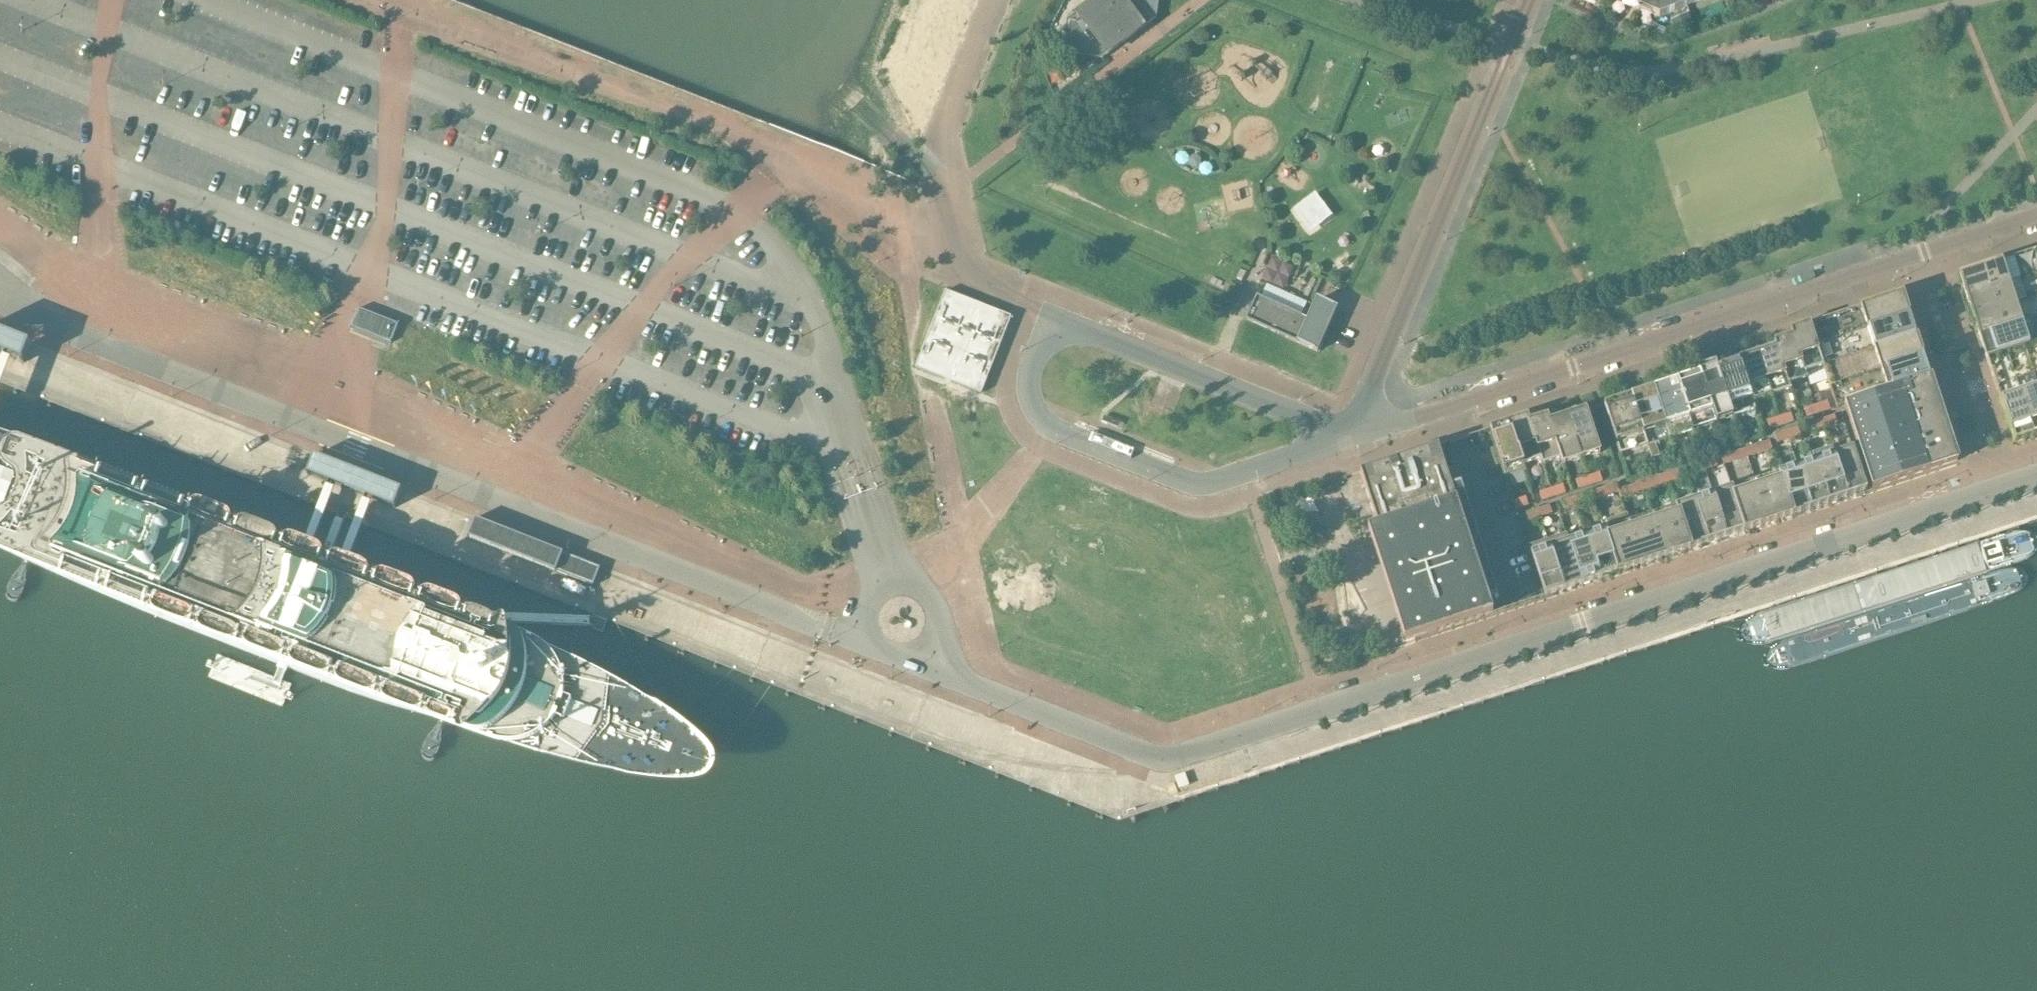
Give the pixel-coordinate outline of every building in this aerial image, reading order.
[(1071,17),(1066,54),(1102,59),(1153,20),(1156,18),(1159,0),(1093,0),(1071,17)] [(1640,9),(1643,0),(1617,0),(1640,9)] [(1640,9),(1659,18),(1702,0),(1643,0),(1640,9)] [(1687,12),(1669,21),(1674,31),(1692,23),(1687,12)] [(1992,265),(1959,276),(2014,443),(2036,436),(2036,250),(1992,265)] [(902,363),(888,397),(967,428),(979,400),(1011,317),(945,291),(915,368),(912,367),(902,363)] [(1902,294),(1860,308),(1866,329),(1909,316),(1902,294)] [(1256,296),(1249,312),(1246,320),(1317,352),(1337,307),(1319,299),(1310,320),(1256,296)] [(1887,391),(1880,370),(1873,350),(1866,329),(1860,308),(1848,311),(1810,324),(1824,367),(1823,367),(1836,409),(1845,406),(1844,405),(1887,391)] [(373,335),(380,319),(358,310),(352,327),(373,335)] [(1916,336),(1909,316),(1866,329),(1873,350),(1916,336)] [(390,342),(390,343),(391,344),(399,325),(397,324),(397,325),(380,319),(373,335),(390,342)] [(1810,324),(1790,331),(1792,337),(1793,336),(1807,378),(1810,387),(1827,381),(1823,367),(1824,367),(1810,324)] [(0,333),(0,355),(23,364),(31,345),(26,343),(6,335),(0,333)] [(1807,378),(1793,336),(1792,337),(1774,343),(1775,348),(1776,348),(1789,384),(1807,378)] [(1923,357),(1916,336),(1873,350),(1880,370),(1923,357)] [(1789,384),(1776,348),(1775,348),(1758,354),(1772,397),(1791,390),(1789,384)] [(1772,397),(1758,354),(1739,360),(1753,403),(1772,397)] [(1929,377),(1923,357),(1880,370),(1887,391),(1929,377)] [(1755,410),(1753,403),(1739,360),(1717,368),(1733,417),(1755,410)] [(1733,417),(1717,368),(1697,374),(1713,423),(1733,417)] [(1713,423),(1697,374),(1674,382),(1690,431),(1713,423)] [(1929,377),(1887,391),(1844,405),(1845,406),(1872,490),(1957,461),(1929,377)] [(1690,431),(1674,382),(1655,388),(1670,437),(1690,431)] [(1655,388),(1631,396),(1647,445),(1652,459),(1659,457),(1655,443),(1670,437),(1655,388)] [(1824,393),(1813,396),(1816,405),(1819,413),(1830,410),(1827,402),(1824,393)] [(1647,445),(1631,396),(1604,405),(1620,454),(1647,445)] [(1816,405),(1815,406),(1804,410),(1806,417),(1819,413),(1816,405)] [(1601,452),(1587,410),(1578,413),(1576,407),(1565,411),(1567,417),(1581,459),(1601,452)] [(1560,459),(1547,417),(1539,419),(1537,413),(1526,417),(1540,460),(1542,465),(1560,459)] [(1581,459),(1567,417),(1559,419),(1558,413),(1547,417),(1560,459),(1562,465),(1581,459)] [(1793,422),(1790,414),(1778,418),(1781,426),(1793,422)] [(1837,424),(1834,416),(1823,420),(1826,428),(1837,424)] [(1540,460),(1526,417),(1510,423),(1524,465),(1540,460)] [(1781,426),(1778,418),(1767,422),(1769,429),(1781,426)] [(1826,428),(1823,420),(1811,424),(1813,432),(1826,428)] [(1526,471),(1524,465),(1510,423),(1490,429),(1506,477),(1526,471)] [(1800,436),(1798,428),(1786,432),(1788,440),(1800,436)] [(344,564),(326,557),(306,549),(71,459),(19,438),(0,432),(0,550),(30,562),(284,665),(464,734),(484,740),(559,763),(633,781),(684,785),(705,781),(715,770),(714,753),(700,737),(661,708),(590,668),(527,634),(508,627),(483,617),(344,564)] [(1788,440),(1786,432),(1774,436),(1777,444),(1788,440)] [(1748,457),(1772,449),(1769,442),(1745,450),(1748,457)] [(1438,446),(1360,472),(1378,526),(1368,530),(1405,642),(1414,639),(1493,614),(1488,599),(1496,597),(1458,483),(1451,486),(1438,446)] [(1848,497),(1835,454),(1832,447),(1812,453),(1815,461),(1829,504),(1848,497)] [(1867,491),(1853,449),(1835,454),(1848,497),(1867,491)] [(1723,465),(1748,457),(1745,450),(1721,458),(1723,465)] [(394,509),(401,490),(349,469),(314,456),(307,475),(333,485),(349,491),(353,493),(370,499),(394,509)] [(1717,467),(1715,460),(1703,463),(1706,471),(1717,467)] [(1829,504),(1815,461),(1797,467),(1811,509),(1829,504)] [(1706,471),(1703,463),(1691,467),(1694,475),(1706,471)] [(1811,509),(1797,467),(1779,472),(1793,515),(1811,509)] [(1681,479),(1678,471),(1662,477),(1664,485),(1681,479)] [(1793,515),(1779,472),(1755,480),(1769,523),(1793,515)] [(1602,481),(1599,473),(1587,477),(1589,485),(1602,481)] [(1589,485),(1587,477),(1576,481),(1578,489),(1589,485)] [(1664,485),(1662,477),(1641,484),(1644,491),(1664,485)] [(1769,523),(1755,480),(1731,488),(1745,531),(1769,523)] [(1619,492),(1618,491),(1616,484),(1592,492),(1594,500),(1619,492)] [(1644,491),(1641,484),(1618,491),(1619,492),(1621,499),(1644,491)] [(1565,493),(1563,485),(1550,489),(1553,497),(1565,493)] [(1745,531),(1731,488),(1713,494),(1727,537),(1745,531)] [(1553,497),(1550,489),(1539,493),(1542,501),(1553,497)] [(1588,502),(1586,494),(1574,498),(1576,506),(1588,502)] [(1727,537),(1713,494),(1695,500),(1709,543),(1727,537)] [(1528,505),(1526,497),(1514,501),(1516,509),(1528,505)] [(1576,506),(1574,498),(1562,502),(1565,510),(1576,506)] [(1709,543),(1695,500),(1672,507),(1687,550),(1709,543)] [(1552,514),(1549,506),(1538,510),(1540,518),(1552,514)] [(1687,550),(1672,507),(1651,514),(1665,557),(1687,550)] [(1540,518),(1538,510),(1526,514),(1529,522),(1540,518)] [(1643,564),(1629,521),(1627,514),(1601,522),(1604,530),(1618,572),(1643,564)] [(1665,557),(1651,514),(1629,521),(1643,564),(1665,557)] [(475,518),(467,537),(593,587),(600,568),(475,518)] [(329,528),(337,528),(337,520),(329,520),(329,528)] [(1618,572),(1604,530),(1586,536),(1600,578),(1618,572)] [(1583,584),(1569,541),(1566,534),(1547,540),(1564,590),(1583,584)] [(1600,578),(1586,536),(1569,541),(1583,584),(1600,578)] [(1564,590),(1547,540),(1528,546),(1545,596),(1564,590)] [(1178,789),(1188,786),(1184,774),(1174,777),(1178,789)]
